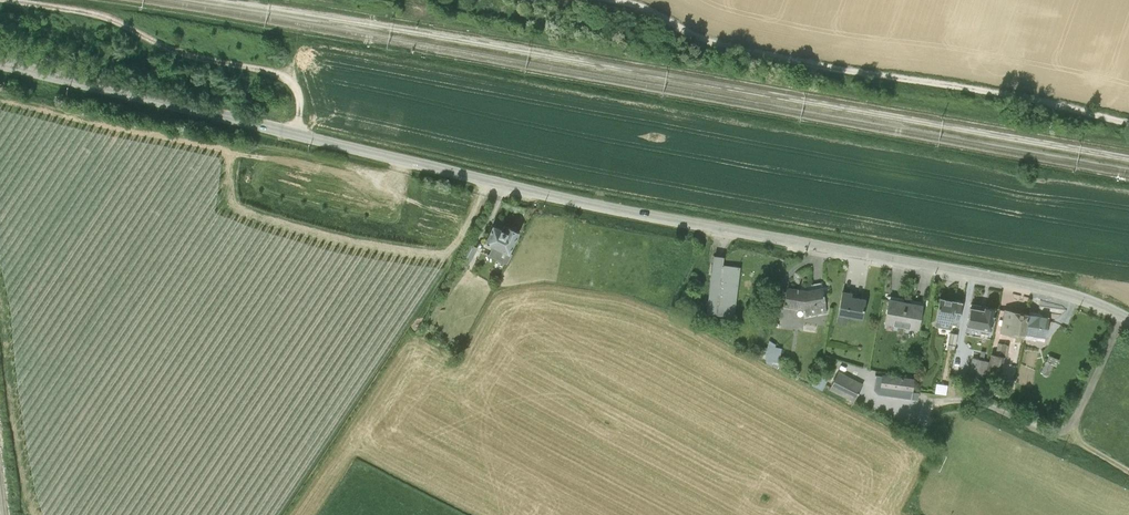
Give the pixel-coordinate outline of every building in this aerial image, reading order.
[(493,226),(486,243),(493,246),(488,255),(507,264),(512,254),(509,253),(519,232),(504,225),(502,230),(493,226)] [(459,266),(464,269),(466,270),(478,247),(468,242),(457,265),(459,266)] [(713,256),(706,314),(733,317),(739,267),(722,265),(723,257),(713,256)] [(464,269),(459,266),(455,273),(460,276),(464,269)] [(798,289),(798,287),(797,287),(797,289),(787,287),(784,306),(804,310),(805,315),(827,311),(824,294),(823,294),(822,287),(806,290),(798,289)] [(842,291),(836,323),(846,325),(848,317),(862,319),(866,299),(851,297),(852,293),(842,291)] [(940,298),(934,326),(951,330),(952,325),(958,325),(962,302),(940,298)] [(901,326),(906,302),(889,299),(885,323),(901,326)] [(906,302),(901,326),(909,327),(909,328),(917,330),(922,305),(906,302)] [(970,307),(967,326),(991,331),(995,308),(984,306),(984,309),(970,307)] [(1024,339),(1028,314),(1005,310),(1000,333),(1016,336),(1016,337),(1024,339)] [(1028,314),(1024,339),(1035,341),(1035,340),(1044,341),(1048,320),(1038,318),(1039,316),(1039,313),(1029,311),(1028,314)] [(950,332),(947,349),(954,351),(957,334),(950,332)] [(768,348),(765,360),(765,362),(781,370),(784,365),(779,363),(781,348),(775,347),(775,343),(769,340),(768,348)] [(988,370),(987,377),(994,378),(995,371),(1002,372),(1005,357),(1006,358),(1008,345),(998,343),(996,355),(990,354),(987,370),(988,370)] [(1049,355),(1041,373),(1049,376),(1054,366),(1056,367),(1059,359),(1049,355)] [(972,358),(968,379),(983,383),(988,361),(972,358)] [(838,370),(829,389),(848,399),(846,403),(851,406),(862,383),(838,370)] [(875,375),(873,390),(877,394),(918,399),(919,393),(912,392),(914,378),(882,374),(881,376),(875,375)] [(817,377),(814,383),(821,387),(824,381),(817,377)]
